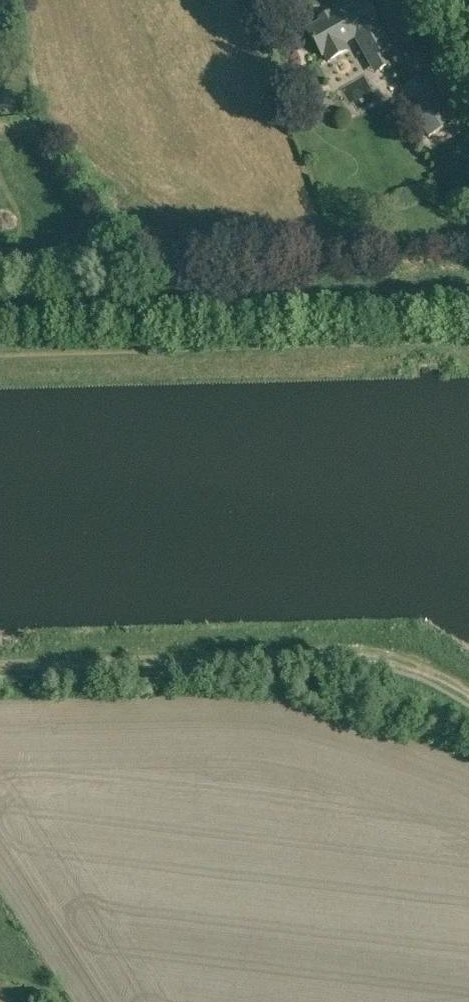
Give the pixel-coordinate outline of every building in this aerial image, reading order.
[(326,65),(349,52),(344,44),(355,38),(369,62),(391,49),(363,0),(355,0),(345,6),(346,8),(307,30),(322,57),(326,65)] [(433,72),(443,91),(453,85),(443,66),(433,72)] [(400,90),(428,138),(454,123),(427,76),(400,90)]
